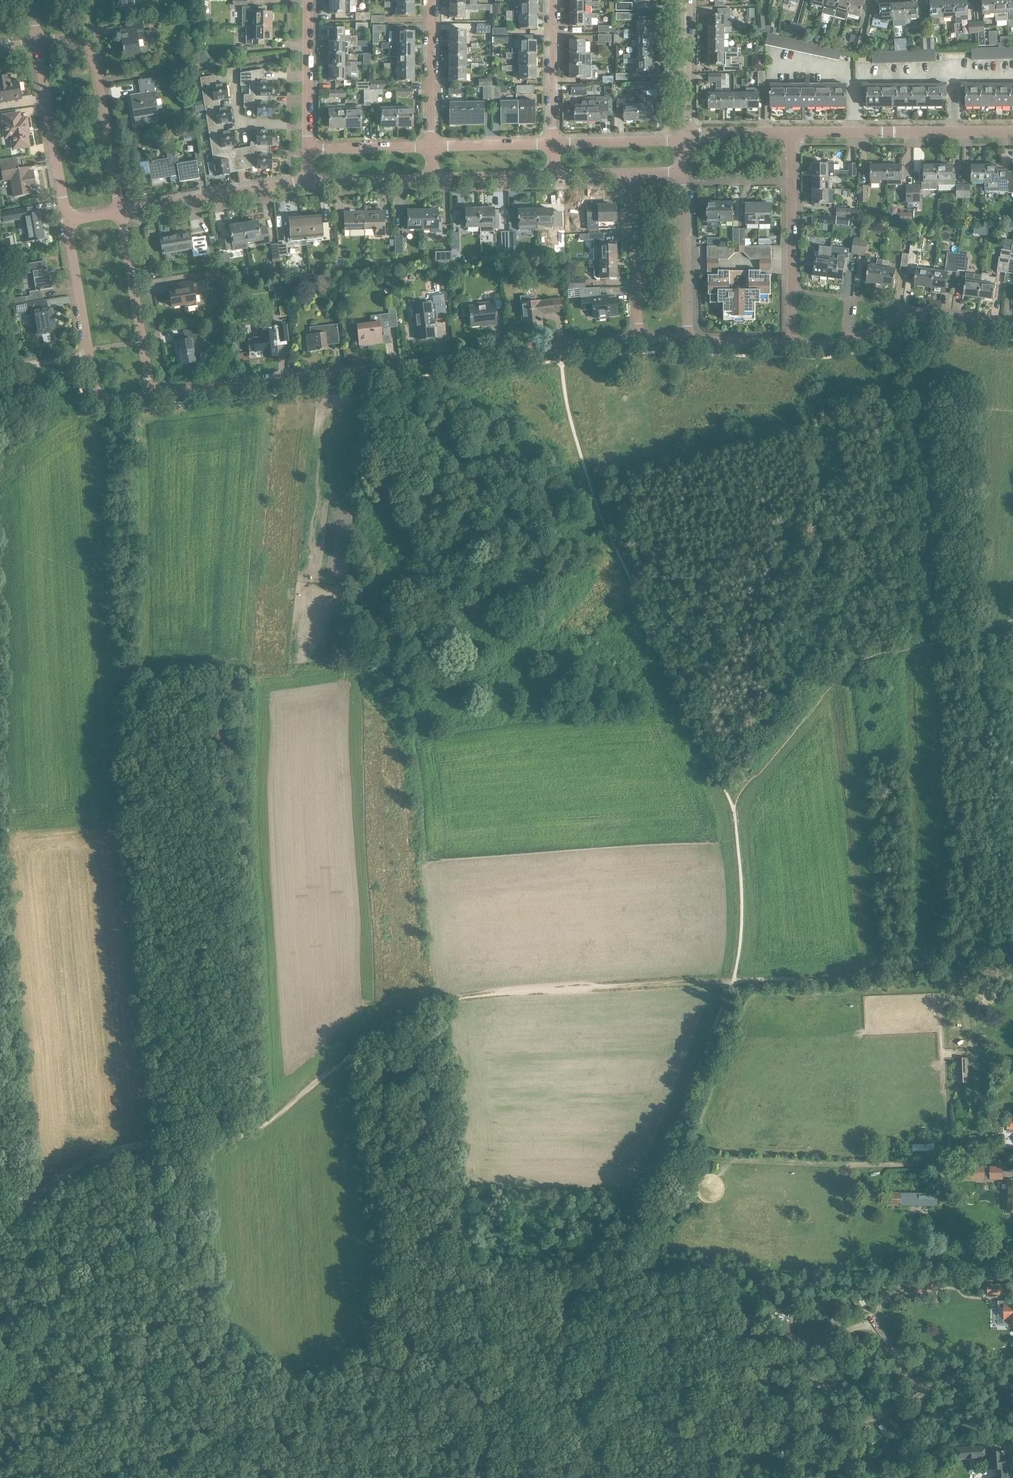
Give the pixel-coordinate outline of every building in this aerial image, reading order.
[(329,14),(344,14),(349,14),(349,6),(352,7),(352,5),(356,5),(356,1),(329,0),(329,14)] [(839,0),(826,0),(824,7),(822,13),(834,16),(836,10),(839,0)] [(836,10),(848,14),(852,0),(839,0),(836,10)] [(848,14),(860,17),(865,1),(861,0),(852,0),(848,14)] [(956,16),(955,0),(943,1),(944,17),(956,16)] [(968,15),(967,0),(958,0),(955,0),(956,16),(956,24),(962,24),(962,21),(968,20),(968,15)] [(994,0),(982,0),(983,14),(995,13),(994,0)] [(1007,0),(994,0),(995,13),(996,21),(1008,21),(1007,0)] [(571,1),(571,14),(586,14),(586,7),(592,7),(592,6),(599,6),(602,6),(602,2),(599,2),(599,1),(592,1),(571,1)] [(943,1),(930,2),(932,25),(944,24),(944,17),(943,1)] [(397,2),(397,15),(414,15),(414,2),(397,2)] [(616,10),(633,10),(633,2),(617,2),(616,10)] [(513,11),(513,16),(519,16),(535,16),(536,3),(519,3),(513,3),(513,11)] [(889,20),(893,20),(892,4),(887,5),(887,3),(881,3),(881,5),(880,5),(880,14),(874,13),(872,26),(887,29),(889,20)] [(911,19),(918,18),(917,3),(905,4),(905,19),(906,25),(911,25),(911,19)] [(449,4),(449,17),(464,17),(464,11),(465,11),(465,4),(464,4),(449,4)] [(905,4),(892,4),(893,20),(905,19),(905,4)] [(252,8),(242,7),(242,26),(246,26),(251,26),(254,26),(271,26),(271,12),(264,12),(264,8),(252,8)] [(709,15),(709,28),(724,28),(725,28),(731,28),(738,28),(738,23),(731,23),(731,22),(729,22),(729,15),(730,15),(730,9),(718,9),(718,15),(709,15)] [(586,26),(586,25),(592,25),(592,18),(598,18),(598,14),(586,14),(571,14),(571,26),(586,26)] [(519,29),(535,29),(535,16),(519,16),(519,29)] [(757,30),(765,29),(764,16),(757,17),(757,30)] [(653,21),(638,21),(638,30),(624,30),(624,34),(631,34),(638,34),(653,34),(653,21)] [(144,31),(142,22),(119,26),(124,57),(140,55),(141,58),(148,57),(146,46),(139,47),(137,32),(144,31)] [(791,22),(788,34),(792,35),(794,35),(797,24),(791,22)] [(488,24),(477,24),(477,32),(490,32),(490,26),(488,26),(488,24)] [(800,24),(797,36),(802,38),(803,38),(806,26),(800,24)] [(251,26),(246,26),(246,44),(264,44),(264,40),(271,40),(271,26),(254,26),(251,26)] [(344,35),(344,28),(329,28),(329,41),(356,41),(356,36),(350,36),(350,35),(344,35)] [(709,28),(709,40),(724,40),(724,33),(725,33),(725,28),(724,28),(709,28)] [(449,30),(449,43),(465,43),(469,43),(469,38),(465,38),(465,30),(449,30)] [(391,31),(391,43),(413,44),(413,31),(391,31)] [(638,47),(653,47),(653,34),(638,34),(638,47)] [(772,46),(774,35),(768,34),(766,45),(772,46)] [(925,34),(926,38),(926,50),(929,50),(934,50),(933,34),(925,34)] [(778,47),(780,36),(774,35),(772,46),(778,47)] [(853,47),(852,52),(859,54),(860,49),(863,36),(856,35),(853,47)] [(784,49),(786,38),(780,36),(778,47),(784,49)] [(866,37),(864,48),(870,49),(872,39),(866,37)] [(790,50),(792,39),(786,38),(784,49),(790,50)] [(796,51),(798,40),(792,39),(790,50),(796,51)] [(709,40),(709,53),(731,53),(736,53),(737,53),(737,48),(731,48),(731,47),(724,47),(724,40),(709,40)] [(802,53),(805,42),(798,40),(796,51),(802,53)] [(347,46),(356,46),(356,41),(329,41),(329,54),(344,54),(347,54),(347,46)] [(515,46),(519,46),(519,53),(535,53),(535,41),(515,41),(515,46)] [(585,41),(571,41),(571,53),(585,53),(585,41)] [(808,54),(811,43),(805,42),(802,53),(808,54)] [(413,44),(391,43),(384,43),(384,48),(397,48),(397,56),(413,56),(413,44)] [(449,43),(449,55),(465,56),(465,43),(449,43)] [(814,55),(817,44),(811,43),(808,54),(814,55)] [(821,56),(823,45),(817,44),(814,55),(821,56)] [(827,58),(829,47),(823,45),(821,56),(827,58)] [(634,47),(634,59),(638,59),(653,59),(653,47),(638,47),(634,47)] [(833,59),(835,48),(829,47),(827,58),(833,59)] [(839,60),(841,49),(835,48),(833,59),(839,60)] [(189,53),(191,64),(198,63),(197,52),(189,53)] [(535,66),(535,53),(519,53),(519,66),(535,66)] [(571,53),(571,65),(591,66),(591,58),(598,58),(602,58),(602,53),(598,53),(585,53),(571,53)] [(709,53),(709,65),(724,65),(724,71),(740,71),(740,64),(730,64),(730,58),(736,58),(737,58),(737,53),(736,53),(731,53),(709,53)] [(329,54),(329,67),(344,67),(349,67),(349,62),(348,62),(348,54),(347,54),(344,54),(329,54)] [(465,56),(449,55),(449,68),(465,68),(465,56)] [(413,68),(413,56),(397,56),(397,68),(413,68)] [(633,65),(638,65),(638,72),(653,72),(653,59),(638,59),(630,59),(624,59),(624,63),(633,63),(633,65)] [(571,65),(571,78),(585,78),(591,78),(591,72),(591,70),(598,70),(598,66),(591,66),(571,65)] [(519,66),(519,79),(535,79),(535,66),(519,66)] [(329,67),(329,80),(344,80),(350,80),(350,72),(356,72),(356,71),(360,71),(360,67),(356,67),(349,67),(344,67),(329,67)] [(397,68),(397,81),(413,81),(413,68),(397,68)] [(449,68),(449,81),(465,81),(465,74),(471,74),(471,68),(465,68),(449,68)] [(268,95),(271,95),(271,81),(263,81),(263,69),(240,72),(240,85),(250,85),(250,94),(250,95),(268,95)] [(722,87),(722,80),(722,73),(709,73),(709,82),(716,82),(716,93),(709,93),(709,94),(707,94),(707,100),(709,100),(709,108),(722,108),(722,93),(722,87)] [(10,81),(9,75),(0,77),(0,102),(7,101),(7,99),(11,99),(11,100),(21,98),(18,80),(10,81)] [(218,99),(228,98),(226,84),(216,85),(214,75),(200,77),(204,101),(218,99)] [(159,89),(157,77),(139,80),(141,94),(130,96),(134,116),(135,116),(136,125),(148,123),(146,114),(157,112),(154,90),(159,89)] [(941,83),(941,86),(927,86),(927,104),(927,107),(936,107),(936,104),(942,104),(942,96),(946,96),(946,83),(941,83)] [(876,107),(876,104),(882,104),(881,87),(867,87),(867,84),(863,84),(863,96),(867,96),(867,107),(876,107)] [(981,104),(981,87),(966,87),(966,84),(962,84),(962,96),(966,96),(966,104),(972,104),(972,107),(981,107),(981,104)] [(482,86),(483,99),(491,99),(491,86),(482,86)] [(491,99),(500,99),(500,92),(500,86),(492,86),(491,86),(491,99)] [(906,107),(906,104),(912,104),(912,86),(897,87),(898,104),(898,107),(906,107)] [(921,107),(921,104),(927,104),(927,86),(912,86),(912,104),(912,107),(921,107)] [(787,107),(787,104),(787,87),(771,87),(771,105),(777,105),(777,107),(787,107)] [(802,107),(802,104),(802,87),(787,87),(787,104),(792,104),(792,107),(802,107)] [(817,107),(817,104),(817,87),(802,87),(802,104),(807,104),(807,107),(817,107)] [(831,107),(831,104),(831,87),(817,87),(817,104),(822,104),(822,107),(831,107)] [(846,107),(846,87),(831,87),(831,104),(837,104),(837,107),(846,107)] [(891,107),(891,104),(898,104),(897,87),(881,87),(882,104),(882,107),(891,107)] [(981,87),(981,104),(987,104),(987,107),(996,107),(996,104),(996,87),(981,87)] [(996,87),(996,104),(1002,104),(1002,107),(1011,107),(1011,104),(1011,87),(996,87)] [(746,93),(747,108),(759,108),(759,88),(747,88),(747,93),(746,93)] [(382,94),(382,89),(369,89),(370,102),(376,102),(376,95),(382,94)] [(722,108),(734,108),(734,93),(722,93),(722,108)] [(747,108),(746,93),(734,93),(734,108),(747,108)] [(250,94),(244,94),(244,108),(253,108),(253,116),(271,116),(271,102),(268,102),(268,95),(250,95),(250,94)] [(600,115),(613,115),(612,97),(587,98),(588,106),(588,122),(600,121),(600,115)] [(639,120),(652,120),(652,102),(653,102),(653,97),(644,98),(644,101),(638,101),(638,105),(639,120)] [(222,123),(231,121),(229,107),(219,109),(218,99),(204,101),(207,125),(222,122),(222,123)] [(625,121),(639,120),(638,105),(625,106),(625,99),(617,99),(618,113),(625,113),(625,121)] [(517,100),(500,101),(500,124),(518,124),(517,100)] [(517,100),(518,124),(535,123),(534,100),(517,100)] [(484,125),(483,101),(466,102),(467,125),(484,125)] [(449,102),(449,125),(467,125),(466,102),(449,102)] [(575,112),(570,112),(571,121),(576,121),(576,122),(588,122),(588,106),(587,102),(582,102),(582,106),(575,107),(575,112)] [(344,127),(345,127),(345,109),(337,109),(337,105),(329,106),(329,110),(329,122),(332,122),(332,128),(339,127),(339,130),(343,129),(344,127)] [(345,105),(345,109),(345,127),(358,127),(358,121),(361,121),(360,105),(345,105)] [(383,121),(383,126),(397,126),(396,108),(380,108),(381,121),(383,121)] [(412,121),(412,108),(396,108),(397,126),(410,126),(410,121),(412,121)] [(28,127),(26,118),(16,120),(15,113),(3,115),(4,122),(3,122),(5,138),(11,137),(13,146),(19,146),(19,147),(29,146),(26,127),(28,127)] [(211,148),(233,145),(235,145),(233,131),(223,132),(222,123),(222,122),(207,125),(211,148)] [(250,146),(238,148),(239,154),(245,153),(245,154),(268,154),(268,145),(271,145),(271,130),(257,130),(257,142),(250,142),(250,146)] [(211,148),(213,161),(207,162),(209,175),(215,174),(216,176),(230,173),(229,171),(236,170),(233,149),(233,145),(211,148)] [(271,168),(271,154),(268,154),(245,154),(245,153),(239,154),(238,148),(233,149),(236,170),(252,168),(252,167),(257,166),(257,168),(271,168)] [(196,161),(176,164),(175,154),(167,155),(168,158),(148,162),(151,179),(178,175),(179,182),(199,178),(196,161)] [(14,196),(31,194),(30,188),(36,187),(33,170),(26,172),(25,167),(18,168),(16,159),(0,161),(0,164),(3,180),(11,178),(14,196)] [(814,164),(813,164),(813,177),(828,177),(841,176),(841,171),(834,171),(834,162),(827,162),(827,164),(820,164),(820,162),(814,162),(814,164)] [(887,164),(879,164),(879,166),(871,166),(868,166),(868,176),(871,176),(871,184),(881,184),(881,180),(887,180),(887,164)] [(901,185),(901,176),(905,176),(905,166),(902,166),(893,166),(893,164),(887,164),(887,180),(887,185),(901,185)] [(972,182),(985,182),(985,165),(972,165),(972,166),(969,166),(969,172),(972,172),(972,182)] [(985,165),(985,182),(985,189),(997,189),(997,191),(1008,190),(1008,189),(1012,189),(1012,175),(1007,175),(1007,170),(998,170),(998,165),(985,165)] [(924,183),(938,182),(938,166),(924,166),(924,183)] [(938,166),(938,182),(938,185),(955,185),(955,175),(952,175),(952,166),(938,166)] [(828,177),(813,177),(813,190),(828,190),(832,190),(832,182),(841,182),(841,176),(828,177)] [(868,203),(868,186),(860,186),(860,203),(868,203)] [(828,190),(813,190),(813,204),(814,204),(814,206),(820,206),(820,204),(834,204),(834,195),(841,195),(841,190),(828,190)] [(720,202),(707,202),(707,222),(720,222),(720,202)] [(720,222),(733,222),(733,202),(720,202),(720,222)] [(759,204),(746,204),(746,224),(759,224),(759,204)] [(759,224),(771,224),(771,204),(759,204),(759,224)] [(614,205),(597,205),(597,206),(587,206),(587,219),(593,219),(593,215),(598,215),(598,221),(615,221),(614,205)] [(45,239),(43,228),(41,228),(41,224),(42,224),(40,211),(33,213),(32,207),(18,209),(20,216),(23,215),(27,238),(23,239),(24,242),(45,239)] [(527,210),(518,210),(518,225),(526,225),(526,230),(537,230),(536,224),(536,207),(527,207),(527,210)] [(542,207),(536,207),(536,224),(552,224),(552,226),(561,226),(561,212),(552,212),(552,209),(542,209),(542,207)] [(479,208),(465,209),(465,227),(479,226),(479,208)] [(494,231),(493,208),(479,208),(479,226),(480,231),(494,231)] [(437,215),(437,209),(422,210),(423,229),(431,228),(431,232),(441,232),(441,215),(437,215)] [(837,209),(837,216),(850,217),(859,217),(859,211),(850,210),(850,209),(837,209)] [(422,210),(407,210),(407,217),(404,217),(404,228),(408,228),(408,229),(423,229),(422,210)] [(344,230),(349,230),(350,236),(365,236),(364,229),(364,211),(344,212),(344,230)] [(364,229),(375,229),(376,235),(384,235),(384,212),(370,212),(370,211),(364,211),(364,229)] [(307,240),(321,238),(321,240),(330,240),(328,222),(322,222),(322,216),(305,218),(307,240)] [(283,229),(284,240),(278,241),(278,244),(279,255),(288,255),(287,243),(293,243),(293,241),(307,240),(305,218),(288,219),(289,225),(291,225),(291,228),(283,229)] [(266,226),(259,227),(258,221),(243,224),(246,242),(255,240),(255,242),(258,244),(269,242),(266,226)] [(243,224),(229,226),(231,237),(228,238),(227,237),(221,238),(223,250),(229,249),(229,244),(232,243),(232,244),(246,242),(243,224)] [(508,248),(509,248),(508,231),(501,231),(501,248),(508,248)] [(508,231),(509,248),(508,248),(509,256),(519,256),(518,242),(516,242),(515,231),(508,231)] [(190,233),(160,238),(163,253),(193,248),(190,233)] [(603,233),(588,233),(588,240),(598,240),(598,242),(593,242),(593,260),(599,260),(616,260),(615,245),(609,245),(608,242),(604,242),(603,233)] [(200,255),(208,254),(205,236),(197,237),(200,255)] [(394,246),(394,254),(402,253),(402,236),(394,236),(394,239),(394,246)] [(11,250),(9,238),(2,240),(5,255),(14,253),(14,249),(11,250)] [(854,238),(852,254),(859,255),(861,242),(861,240),(854,238)] [(866,256),(868,243),(861,242),(859,255),(866,256)] [(280,261),(279,255),(278,244),(271,244),(273,261),(280,261)] [(908,263),(915,264),(918,246),(910,245),(909,255),(908,263)] [(755,255),(760,260),(771,260),(771,246),(707,246),(707,260),(719,260),(724,255),(728,260),(735,253),(744,253),(750,260),(755,255)] [(828,277),(832,248),(815,246),(813,257),(816,258),(813,274),(819,275),(819,276),(828,277)] [(846,272),(849,249),(832,247),(832,248),(828,277),(836,278),(836,277),(842,278),(843,271),(846,272)] [(999,257),(997,271),(1008,273),(1011,253),(1012,250),(1001,249),(1000,257),(999,257)] [(451,251),(435,252),(436,264),(452,264),(451,251)] [(959,254),(957,270),(967,271),(968,257),(967,257),(967,252),(960,251),(959,254)] [(932,286),(931,291),(945,293),(948,271),(957,272),(957,270),(959,254),(951,253),(949,268),(945,268),(945,270),(934,269),(934,270),(932,286)] [(909,255),(902,254),(901,266),(907,267),(908,263),(909,255)] [(594,267),(594,276),(595,278),(616,278),(616,260),(599,260),(589,260),(589,267),(594,267)] [(877,260),(876,267),(868,266),(866,282),(880,284),(883,260),(877,260)] [(880,284),(894,286),(896,269),(888,268),(889,261),(883,260),(880,284)] [(26,274),(33,273),(36,290),(36,291),(42,290),(53,288),(50,273),(48,273),(46,261),(24,264),(26,274)] [(220,278),(219,267),(202,269),(204,280),(220,278)] [(735,317),(744,317),(744,320),(755,320),(755,300),(761,300),(761,295),(770,295),(770,275),(771,275),(771,268),(760,268),(760,270),(749,271),(749,294),(730,294),(730,271),(719,271),(719,268),(707,268),(707,275),(708,275),(709,295),(719,295),(719,300),(724,300),(724,320),(735,320),(735,317)] [(932,286),(934,270),(917,268),(915,283),(915,284),(915,286),(926,287),(926,285),(932,286)] [(966,273),(963,295),(972,296),(972,298),(978,299),(978,297),(979,297),(981,283),(982,275),(966,273)] [(981,283),(979,297),(994,299),(994,297),(996,298),(997,290),(995,289),(995,285),(996,277),(989,277),(990,274),(982,273),(982,275),(981,283)] [(174,284),(175,290),(169,290),(172,306),(186,304),(186,307),(196,305),(193,287),(196,287),(195,281),(174,284)] [(492,283),(494,299),(502,298),(500,282),(492,283)] [(588,308),(588,307),(592,307),(593,317),(598,317),(598,318),(599,319),(605,318),(606,317),(606,316),(615,315),(615,309),(616,309),(615,298),(608,299),(607,295),(598,297),(597,288),(599,288),(599,287),(579,288),(580,296),(581,296),(582,309),(588,308)] [(30,295),(25,296),(25,297),(26,303),(43,300),(42,293),(42,290),(36,291),(36,290),(29,291),(30,295)] [(48,307),(46,299),(43,300),(26,303),(23,303),(25,312),(31,311),(30,310),(31,310),(48,307)] [(521,303),(523,326),(541,324),(540,313),(561,311),(560,299),(539,301),(521,303)] [(412,305),(416,339),(435,336),(433,317),(436,317),(447,316),(445,301),(434,302),(434,303),(431,303),(412,305)] [(469,307),(470,314),(469,314),(470,325),(487,324),(488,325),(496,324),(494,303),(477,305),(477,306),(469,307)] [(51,306),(31,310),(35,333),(55,330),(53,322),(56,322),(55,314),(52,314),(51,306)] [(397,322),(395,308),(388,309),(390,323),(397,322)] [(361,337),(361,345),(385,342),(384,335),(381,335),(380,328),(384,327),(382,314),(370,315),(371,323),(357,324),(359,338),(361,337)] [(326,342),(339,340),(337,324),(310,327),(310,334),(306,334),(308,351),(327,349),(326,342)] [(286,340),(288,340),(286,325),(261,328),(263,338),(248,339),(249,352),(261,351),(262,357),(278,355),(276,345),(276,341),(286,340)] [(185,340),(178,341),(181,364),(195,362),(200,361),(199,353),(195,328),(183,330),(185,340)] [(957,1058),(958,1082),(968,1082),(967,1058),(957,1058)] [(980,1148),(980,1135),(969,1136),(969,1140),(965,1140),(965,1149),(980,1148)] [(963,1166),(963,1179),(985,1179),(985,1166),(963,1166)] [(990,1166),(990,1179),(1003,1179),(1003,1166),(990,1166)] [(889,1193),(889,1205),(894,1205),(938,1206),(938,1193),(929,1193),(925,1193),(913,1193),(909,1193),(901,1193),(889,1193)] [(993,1294),(1008,1293),(1008,1295),(1012,1295),(1012,1285),(993,1285),(993,1294)] [(1000,1301),(1000,1306),(1004,1306),(1004,1323),(1011,1323),(1011,1326),(1012,1326),(1012,1301),(1000,1301)] [(987,1455),(986,1446),(956,1448),(957,1458),(967,1457),(976,1457),(976,1456),(987,1455)] [(1012,1456),(1004,1456),(1004,1450),(1001,1450),(1002,1451),(990,1452),(991,1469),(999,1468),(1000,1477),(1012,1477),(1012,1475),(1012,1456)]
